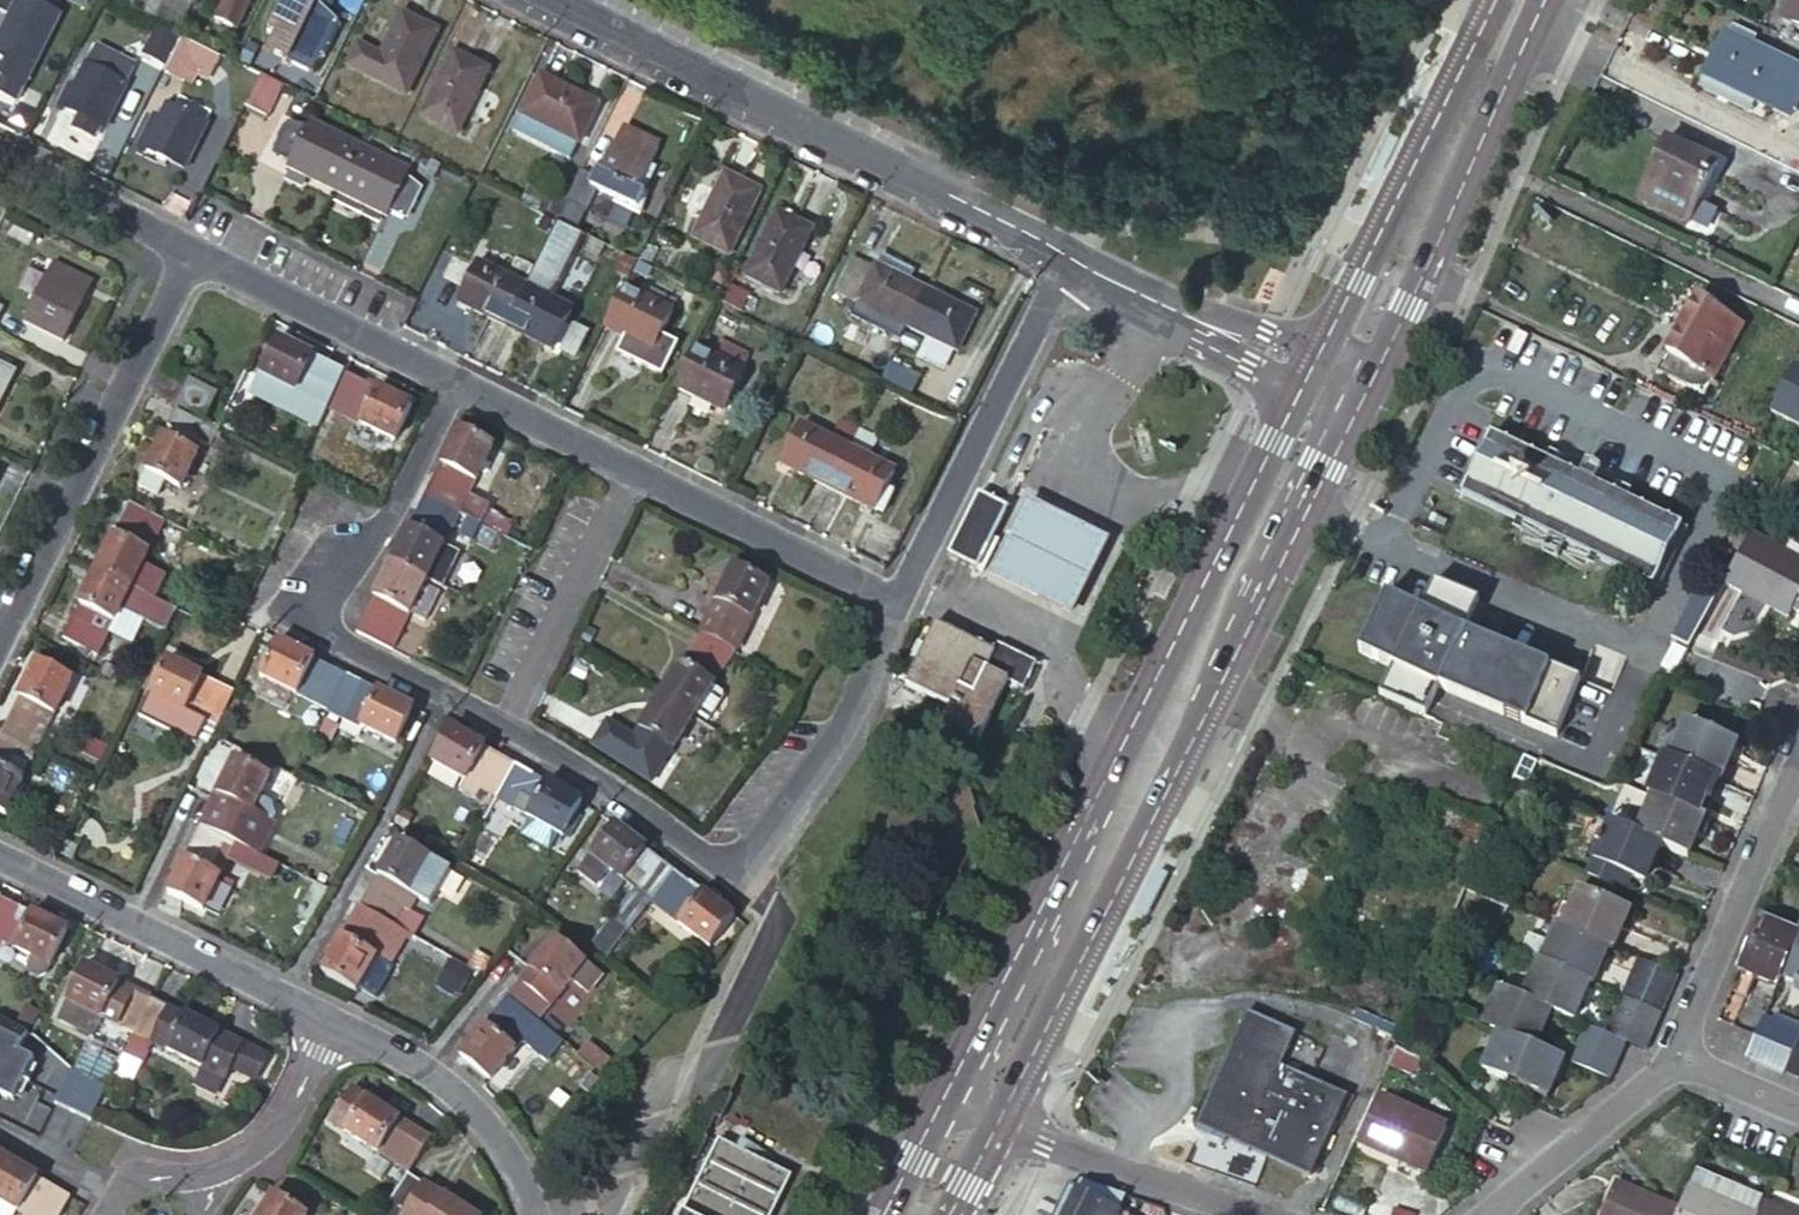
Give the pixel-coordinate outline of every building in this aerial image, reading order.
[(45,46),(60,17),(27,0),(23,0),(9,28),(7,26),(0,39),(0,76),(24,88),(45,46)] [(10,15),(18,0),(0,0),(0,10),(10,15)] [(155,20),(165,0),(137,0),(132,9),(155,20)] [(155,20),(179,32),(194,0),(165,0),(155,20)] [(253,0),(226,0),(216,20),(238,30),(253,0)] [(341,26),(317,4),(319,0),(285,0),(269,32),(275,35),(268,51),(313,75),(322,58),(323,59),(341,26)] [(1787,21),(1798,26),(1798,0),(1797,0),(1787,21)] [(407,95),(437,32),(403,15),(372,77),(407,95)] [(159,27),(146,55),(165,65),(179,37),(159,27)] [(1731,27),(1710,71),(1705,82),(1740,99),(1758,95),(1761,97),(1798,116),(1798,114),(1798,61),(1731,27)] [(188,84),(205,51),(183,40),(166,73),(188,84)] [(87,65),(126,85),(134,69),(95,49),(87,65)] [(205,51),(188,84),(193,86),(202,69),(212,74),(220,58),(205,51)] [(461,129),(490,72),(454,55),(426,112),(461,129)] [(105,128),(126,85),(87,65),(73,93),(65,110),(105,128)] [(17,101),(24,88),(0,76),(0,93),(17,101)] [(262,76),(245,109),(267,119),(283,86),(262,76)] [(580,144),(599,107),(540,78),(522,116),(523,116),(514,134),(571,162),(579,144),(580,144)] [(59,106),(65,110),(73,93),(67,90),(59,106)] [(1758,95),(1740,99),(1756,107),(1761,97),(1758,95)] [(185,169),(206,126),(167,106),(155,133),(149,131),(141,147),(161,157),(158,162),(167,166),(169,161),(185,169)] [(289,168),(338,192),(360,148),(311,124),(306,134),(290,127),(276,153),(293,161),(289,168)] [(597,180),(583,173),(568,204),(588,214),(600,192),(639,211),(647,196),(640,192),(661,150),(625,132),(604,174),(601,172),(597,180)] [(1671,142),(1652,181),(1664,188),(1654,208),(1693,226),(1722,167),(1671,142)] [(360,148),(338,192),(388,217),(391,210),(407,218),(420,191),(405,183),(410,172),(360,148)] [(729,255),(760,193),(725,176),(694,238),(729,255)] [(1642,202),(1654,208),(1664,188),(1652,181),(1642,202)] [(781,293),(812,231),(777,214),(746,276),(781,293)] [(460,302),(506,326),(525,289),(523,288),(538,259),(522,251),(507,280),(478,265),(460,302)] [(908,327),(926,291),(911,283),(916,272),(883,256),(878,266),(876,265),(875,269),(854,259),(837,292),(865,306),(859,319),(899,338),(905,326),(908,327)] [(76,295),(84,279),(55,264),(26,323),(63,341),(84,299),(76,295)] [(84,299),(92,284),(84,279),(76,295),(84,299)] [(720,303),(742,314),(750,296),(729,286),(720,303)] [(525,289),(506,326),(554,350),(572,312),(525,289)] [(625,290),(606,327),(654,351),(673,314),(672,313),(649,302),(625,290)] [(977,316),(926,291),(908,327),(958,353),(977,316)] [(654,294),(649,302),(672,313),(676,305),(654,294)] [(1743,330),(1697,303),(1656,375),(1702,402),(1743,330)] [(328,407),(346,373),(278,340),(251,394),(319,427),(328,407)] [(696,350),(678,387),(725,411),(744,374),(743,373),(750,358),(720,342),(712,358),(696,350)] [(891,363),(882,381),(912,395),(921,378),(891,363)] [(14,373),(0,366),(0,401),(14,373)] [(1796,370),(1773,413),(1798,427),(1798,372),(1796,370)] [(413,407),(346,373),(328,407),(396,441),(413,407)] [(177,406),(206,420),(218,395),(191,382),(177,406)] [(209,446),(219,427),(206,420),(204,423),(176,410),(168,426),(209,446)] [(782,465),(829,488),(858,430),(838,420),(828,440),(802,427),(782,465)] [(494,447),(459,429),(426,497),(460,514),(470,495),(494,447)] [(858,430),(829,488),(883,515),(893,495),(886,491),(895,473),(868,460),(878,440),(858,430)] [(1581,481),(1588,467),(1574,460),(1568,474),(1479,430),(1446,493),(1535,537),(1529,549),(1543,557),(1550,544),(1648,593),(1680,529),(1581,481)] [(1670,527),(1480,433),(1453,485),(1644,579),(1670,527)] [(181,488),(198,453),(163,436),(140,487),(158,496),(166,481),(181,488)] [(489,505),(470,495),(460,514),(479,523),(489,505)] [(1009,510),(979,495),(950,555),(979,570),(1009,510)] [(460,514),(426,497),(392,564),(427,581),(445,546),(460,514)] [(1074,612),(1110,539),(1058,512),(1032,498),(993,573),(1027,590),(1074,612)] [(145,561),(165,521),(130,503),(96,570),(131,587),(145,561)] [(1752,522),(1726,568),(1745,578),(1748,573),(1776,588),(1772,594),(1790,604),(1795,594),(1798,587),(1798,548),(1752,522)] [(462,554),(445,546),(427,581),(444,590),(462,554)] [(161,570),(145,561),(131,587),(147,596),(161,570)] [(427,581),(392,564),(375,599),(375,600),(358,634),(393,651),(410,616),(426,583),(427,581)] [(734,568),(701,634),(734,654),(769,585),(734,568)] [(97,655),(131,587),(96,570),(63,638),(97,655)] [(1424,609),(1386,591),(1380,604),(1359,647),(1397,664),(1384,691),(1427,709),(1440,685),(1559,735),(1584,678),(1468,629),(1480,601),(1437,581),(1424,609)] [(410,616),(427,624),(443,592),(426,583),(410,616)] [(1024,690),(1036,666),(999,648),(996,653),(937,624),(906,685),(951,708),(944,723),(980,741),(1009,682),(1024,690)] [(734,654),(701,634),(682,666),(681,664),(661,697),(694,718),(698,712),(711,721),(727,697),(727,691),(716,684),(734,654)] [(329,710),(346,675),(279,643),(262,677),(329,710)] [(218,726),(234,693),(167,659),(139,717),(197,745),(208,722),(218,726)] [(37,662),(4,728),(5,729),(39,746),(72,679),(37,662)] [(414,709),(346,675),(329,710),(397,743),(414,709)] [(694,718),(661,697),(619,763),(653,784),(694,718)] [(1678,721),(1670,740),(1679,744),(1671,761),(1711,778),(1716,780),(1732,743),(1678,721)] [(4,728),(0,736),(0,810),(6,813),(39,746),(5,729),(4,728)] [(474,798),(493,808),(498,799),(516,766),(452,728),(432,762),(480,789),(474,798)] [(1670,740),(1662,757),(1671,761),(1679,744),(1670,740)] [(1671,761),(1662,757),(1660,756),(1644,793),(1649,795),(1695,816),(1703,800),(1701,799),(1711,778),(1671,761)] [(235,759),(215,801),(202,826),(237,843),(270,777),(235,759)] [(548,785),(516,766),(498,799),(562,836),(582,803),(548,784),(548,785)] [(1716,780),(1711,778),(1701,799),(1703,800),(1711,804),(1720,782),(1716,780)] [(1684,856),(1700,818),(1695,816),(1649,795),(1638,817),(1646,820),(1638,837),(1655,844),(1684,856)] [(1646,820),(1638,817),(1631,833),(1638,837),(1646,820)] [(1613,826),(1604,822),(1596,840),(1604,844),(1613,826)] [(237,843),(202,826),(168,894),(204,911),(229,859),(237,843)] [(675,872),(615,826),(579,873),(596,886),(609,870),(635,890),(612,920),(628,932),(652,903),(675,872)] [(1638,837),(1631,833),(1613,826),(1604,844),(1596,840),(1589,856),(1639,878),(1655,844),(1638,837)] [(398,840),(360,906),(361,907),(395,926),(405,909),(410,912),(418,898),(431,906),(451,872),(398,840)] [(237,843),(229,859),(272,881),(279,865),(252,851),(237,843)] [(735,918),(675,872),(652,903),(711,949),(735,918)] [(1573,886),(1563,911),(1572,915),(1566,928),(1596,941),(1606,945),(1607,946),(1623,907),(1573,886)] [(0,897),(0,898),(0,940),(51,965),(68,930),(0,897)] [(361,907),(360,906),(323,971),(357,990),(377,957),(385,943),(404,953),(414,937),(395,926),(361,907)] [(1563,911),(1557,925),(1566,928),(1572,915),(1563,911)] [(1771,931),(1794,941),(1798,933),(1775,923),(1771,931)] [(1566,928),(1557,925),(1555,924),(1546,945),(1555,948),(1549,963),(1539,959),(1538,961),(1543,963),(1587,982),(1590,983),(1600,960),(1589,955),(1596,941),(1566,928)] [(1748,940),(1733,974),(1772,991),(1777,979),(1780,972),(1794,941),(1771,931),(1755,924),(1748,940)] [(1787,984),(1791,985),(1788,990),(1796,993),(1798,988),(1798,989),(1798,931),(1798,930),(1798,933),(1794,941),(1780,972),(1791,976),(1787,984)] [(530,969),(508,998),(538,1022),(552,1006),(539,996),(547,984),(561,994),(572,981),(589,994),(601,978),(555,939),(530,969)] [(1606,945),(1596,941),(1589,955),(1600,960),(1606,945)] [(385,943),(377,957),(396,967),(404,953),(385,943)] [(1555,948),(1546,945),(1539,959),(1549,963),(1555,948)] [(1658,1013),(1675,974),(1635,958),(1618,996),(1658,1013)] [(1543,963),(1538,961),(1535,960),(1528,978),(1535,981),(1543,963)] [(1535,981),(1528,978),(1519,999),(1538,1007),(1549,1012),(1561,1017),(1567,1002),(1577,1005),(1587,982),(1543,963),(1535,981)] [(120,1026),(135,1034),(152,999),(120,983),(120,982),(85,966),(68,1000),(101,1018),(92,1037),(110,1046),(120,1026)] [(1791,976),(1780,972),(1777,979),(1787,984),(1791,976)] [(552,1006),(561,994),(547,984),(539,996),(552,1006)] [(1538,1007),(1519,999),(1496,989),(1486,1011),(1494,1015),(1486,1030),(1495,1034),(1533,1050),(1543,1026),(1532,1022),(1538,1007)] [(1641,1052),(1658,1013),(1618,996),(1602,1035),(1621,1043),(1626,1045),(1641,1052)] [(508,998),(461,1056),(491,1081),(517,1049),(540,1067),(562,1042),(538,1022),(508,998)] [(152,999),(135,1034),(227,1079),(232,1068),(257,1080),(269,1057),(244,1044),(185,1015),(184,1016),(152,999)] [(1570,1021),(1577,1005),(1567,1002),(1561,1017),(1570,1021)] [(1549,1012),(1538,1007),(1532,1022),(1543,1026),(1549,1012)] [(1494,1015),(1486,1011),(1479,1026),(1486,1030),(1494,1015)] [(21,1024),(32,1030),(38,1018),(26,1012),(21,1024)] [(1308,1172),(1342,1093),(1303,1076),(1286,1113),(1261,1102),(1290,1034),(1242,1013),(1207,1092),(1201,1094),(1189,1120),(1191,1126),(1221,1140),(1228,1137),(1308,1172)] [(20,1053),(30,1032),(0,1018),(0,1070),(19,1079),(26,1083),(27,1082),(20,1078),(28,1062),(30,1058),(20,1053)] [(1760,1020),(1752,1036),(1742,1059),(1780,1075),(1782,1071),(1797,1035),(1760,1020)] [(1621,1043),(1602,1035),(1583,1027),(1567,1065),(1605,1082),(1621,1043)] [(1782,1071),(1798,1078),(1798,1031),(1797,1035),(1782,1071)] [(1560,1063),(1533,1050),(1495,1034),(1474,1084),(1517,1102),(1530,1107),(1538,1088),(1548,1093),(1560,1063)] [(123,1057),(107,1049),(92,1078),(108,1088),(123,1057)] [(35,1065),(28,1062),(20,1078),(27,1082),(35,1065)] [(92,1078),(74,1068),(57,1103),(93,1121),(108,1088),(92,1078)] [(0,1070),(0,1095),(9,1099),(11,1095),(19,1079),(0,1070)] [(26,1083),(19,1079),(11,1095),(18,1099),(26,1083)] [(1530,1107),(1540,1111),(1548,1093),(1538,1088),(1530,1107)] [(392,1162),(410,1173),(431,1140),(400,1121),(400,1120),(366,1100),(351,1090),(331,1124),(347,1133),(380,1153),(388,1139),(401,1148),(392,1162)] [(1450,1128),(1379,1097),(1359,1143),(1430,1173),(1450,1128)] [(796,1174),(722,1138),(684,1214),(775,1214),(796,1174)] [(5,1157),(0,1167),(0,1200),(17,1211),(25,1214),(61,1214),(75,1192),(8,1152),(5,1157)] [(1724,1207),(1732,1189),(1696,1173),(1688,1191),(1724,1207)] [(428,1188),(408,1175),(383,1214),(471,1214),(428,1188)] [(1082,1179),(1079,1186),(1072,1183),(1063,1202),(1044,1193),(1035,1213),(1040,1214),(1127,1214),(1132,1205),(1122,1201),(1125,1193),(1082,1179)] [(1679,1211),(1614,1182),(1599,1214),(1677,1214),(1679,1211)] [(1724,1207),(1688,1191),(1679,1211),(1677,1214),(1741,1214),(1724,1207)] [(274,1195),(262,1214),(306,1214),(274,1195)] [(0,1200),(0,1214),(15,1214),(17,1211),(0,1200)] [(1761,1203),(1756,1214),(1787,1214),(1761,1203)]
